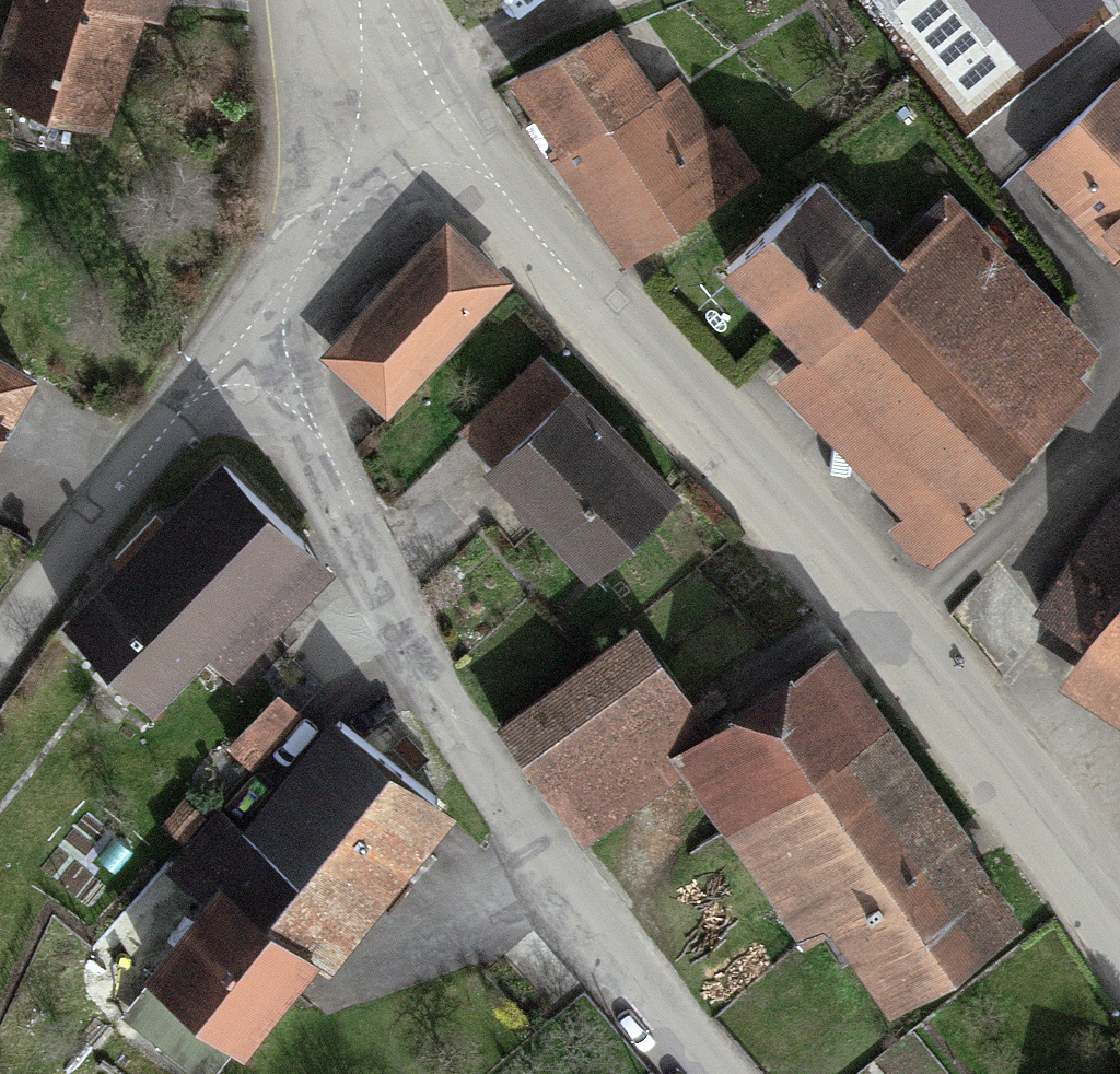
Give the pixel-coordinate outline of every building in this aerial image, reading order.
[(0,35),(0,79),(139,127),(175,25),(190,30),(200,0),(12,0),(0,35)] [(914,9),(986,99),(1108,0),(925,0),(914,9)] [(629,13),(524,87),(644,257),(749,183),(629,13)] [(1030,160),(1119,254),(1119,74),(1030,160)] [(853,164),(743,265),(822,351),(924,242),(853,164)] [(924,242),(822,351),(790,386),(920,507),(904,524),(950,567),(1119,385),(1119,316),(978,184),(924,242)] [(518,274),(445,213),(330,349),(402,410),(518,274)] [(0,332),(0,489),(64,365),(0,332)] [(699,486),(552,344),(467,431),(615,573),(699,486)] [(358,561),(231,452),(83,624),(173,701),(217,649),(254,681),(358,561)] [(1077,672),(1119,701),(1119,609),(1077,672)] [(660,610),(512,716),(596,833),(683,761),(741,720),(660,610)] [(845,646),(741,720),(683,761),(815,946),(852,919),(912,1003),(1037,914),(845,646)] [(477,811),(351,719),(265,837),(218,802),(187,845),(235,880),(334,954),(360,971),(477,811)] [(267,1044),(334,954),(235,880),(168,970),(267,1044)]
